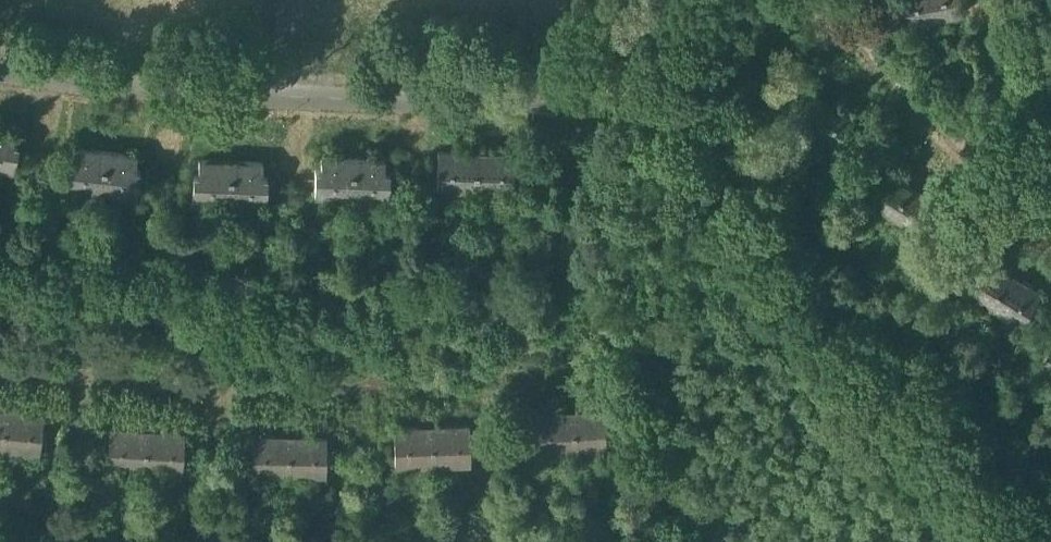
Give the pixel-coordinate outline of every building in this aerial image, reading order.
[(909,23),(966,12),(964,0),(905,0),(909,23)] [(0,127),(0,166),(14,169),(18,147),(12,146),(15,130),(0,127)] [(890,145),(873,173),(894,186),(897,180),(889,175),(903,153),(890,145)] [(105,153),(74,149),(72,163),(67,162),(64,186),(101,190),(105,153)] [(462,152),(438,152),(437,190),(475,191),(476,160),(462,160),(462,152)] [(136,156),(105,153),(101,190),(137,194),(140,171),(135,170),(136,156)] [(513,153),(489,153),(489,160),(476,160),(475,191),(512,192),(513,153)] [(41,156),(29,155),(25,183),(37,185),(41,156)] [(414,156),(401,156),(400,185),(413,185),(414,156)] [(426,157),(414,156),(413,185),(425,186),(426,157)] [(353,159),(320,158),(320,171),(315,170),(315,194),(352,195),(353,159)] [(384,159),(353,159),(352,195),(389,196),(390,172),(384,172),(384,159)] [(231,163),(199,161),(198,174),(193,174),(192,198),(229,200),(231,163)] [(263,164),(231,163),(229,200),(267,201),(268,177),(262,177),(263,164)] [(945,209),(897,180),(894,186),(882,206),(930,235),(945,209)] [(999,265),(979,253),(960,285),(991,304),(1008,277),(996,270),(999,265)] [(1021,285),(1008,277),(991,304),(1023,324),(1042,292),(1023,281),(1021,285)] [(1040,364),(1050,371),(1050,346),(1040,364)] [(609,410),(584,411),(584,416),(572,417),(573,449),(611,447),(609,410)] [(17,416),(5,415),(1,448),(39,452),(43,414),(17,411),(17,416)] [(572,417),(559,418),(558,412),(534,414),(536,450),(573,449),(572,417)] [(76,419),(64,418),(62,440),(73,441),(76,419)] [(87,420),(76,419),(73,441),(85,443),(87,420)] [(468,424),(444,425),(444,431),(431,432),(432,463),(470,462),(468,424)] [(418,426),(394,427),(395,464),(432,463),(431,432),(418,432),(418,426)] [(132,429),(109,427),(107,465),(144,467),(146,436),(132,435),(132,429)] [(371,429),(359,430),(360,451),(372,451),(371,429)] [(183,431),(159,430),(159,436),(146,436),(144,467),(181,469),(183,431)] [(359,430),(347,430),(349,452),(360,451),(359,430)] [(275,435),(252,435),(252,473),(289,473),(289,442),(275,441),(275,435)] [(326,436),(301,435),(301,442),(289,442),(289,473),(325,474),(326,436)] [(229,437),(217,436),(216,458),(228,458),(229,437)]
